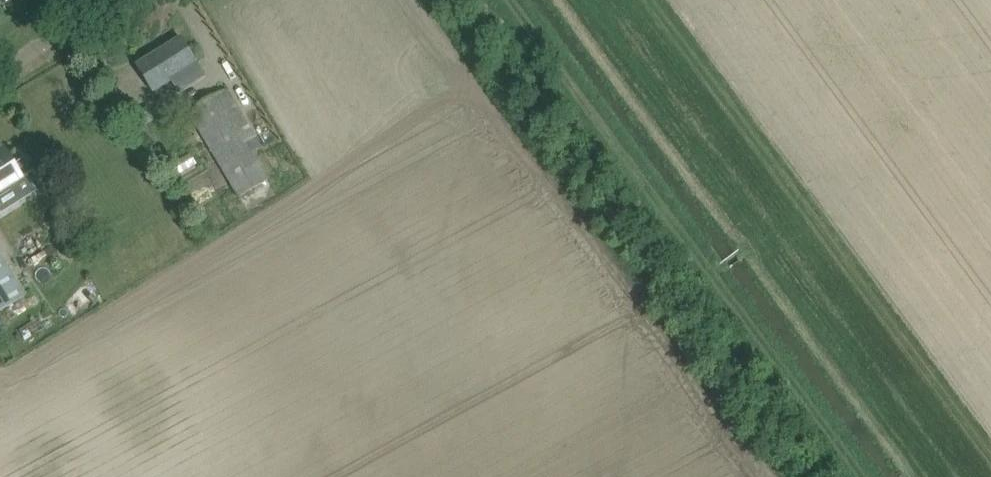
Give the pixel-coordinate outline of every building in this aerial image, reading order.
[(206,77),(193,55),(182,38),(138,66),(155,92),(173,80),(181,93),(206,77)] [(257,139),(242,114),(227,89),(190,112),(241,197),(268,181),(246,145),(257,139)] [(10,184),(24,206),(39,196),(22,171),(17,174),(3,151),(0,153),(0,191),(10,184)] [(25,296),(0,257),(0,311),(25,296)]
